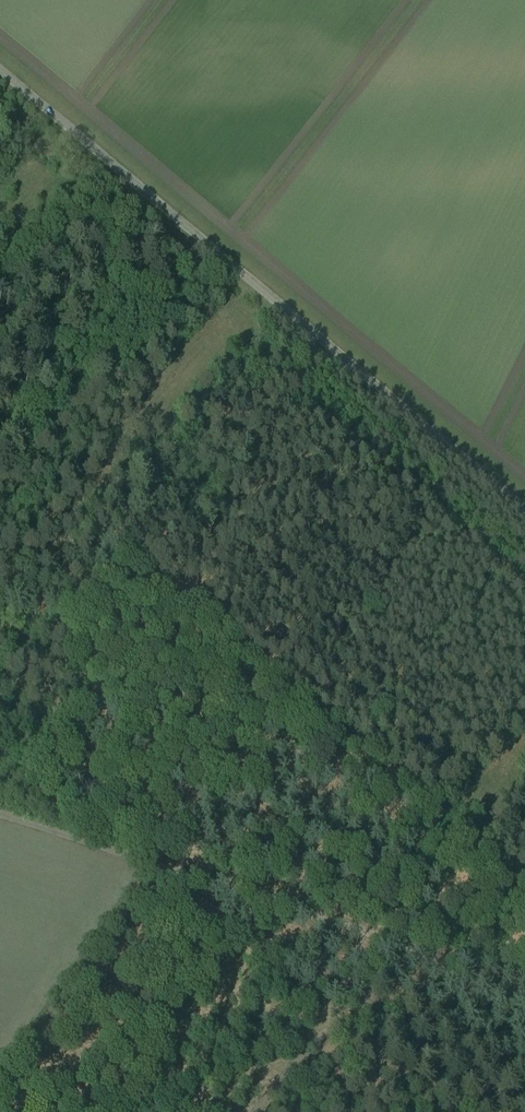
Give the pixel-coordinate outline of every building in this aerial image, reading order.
[(506,895),(499,898),(504,907),(510,904),(506,895)]
